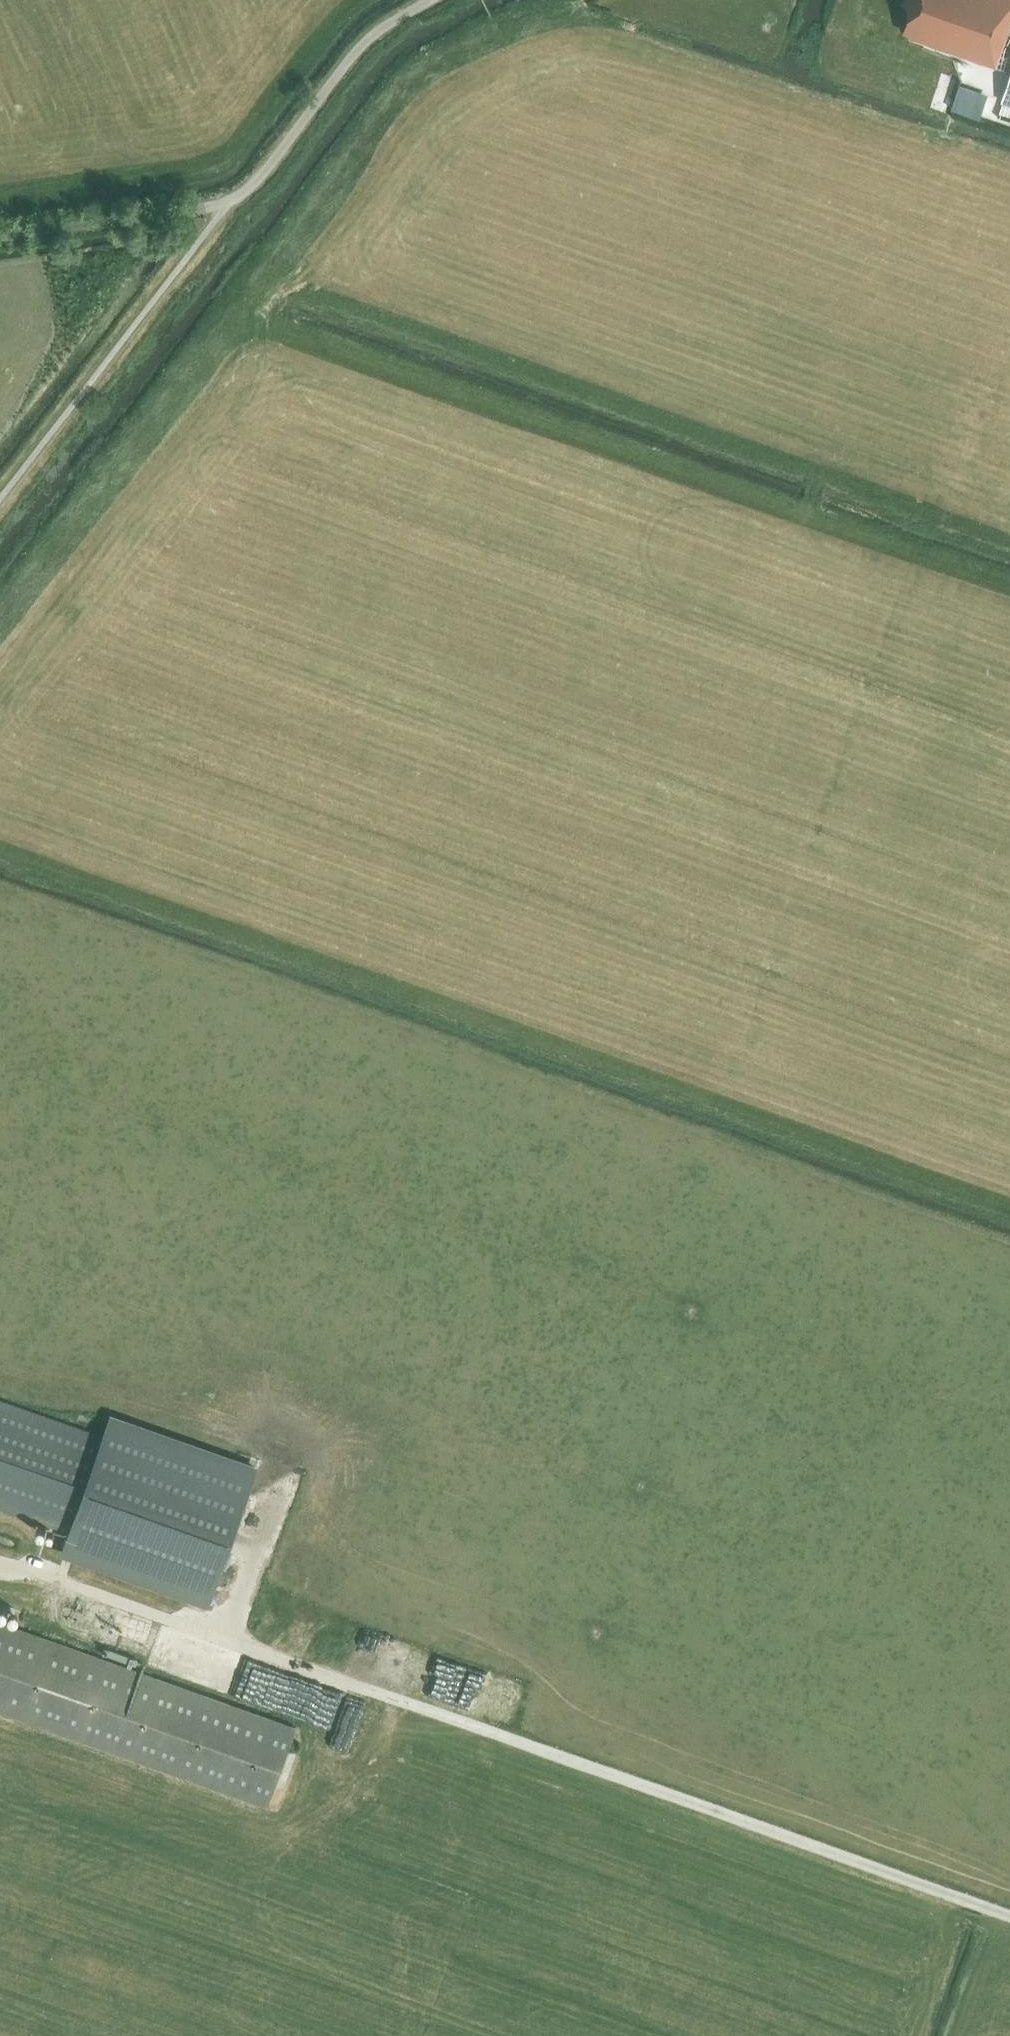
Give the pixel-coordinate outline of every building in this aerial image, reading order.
[(902,5),(889,0),(868,0),(862,16),(879,22),(875,35),(905,46),(907,38),(1000,71),(1009,42),(1009,0),(903,0),(902,5)] [(1001,101),(1002,102),(1009,104),(1009,74),(1001,101)] [(986,100),(958,91),(952,109),(980,119),(986,100)] [(997,118),(1009,122),(1009,104),(1002,102),(997,118)] [(109,1416),(102,1436),(0,1400),(0,1508),(68,1532),(61,1552),(208,1604),(256,1468),(109,1416)] [(268,1805),(296,1727),(0,1622),(0,1710),(268,1805)]
